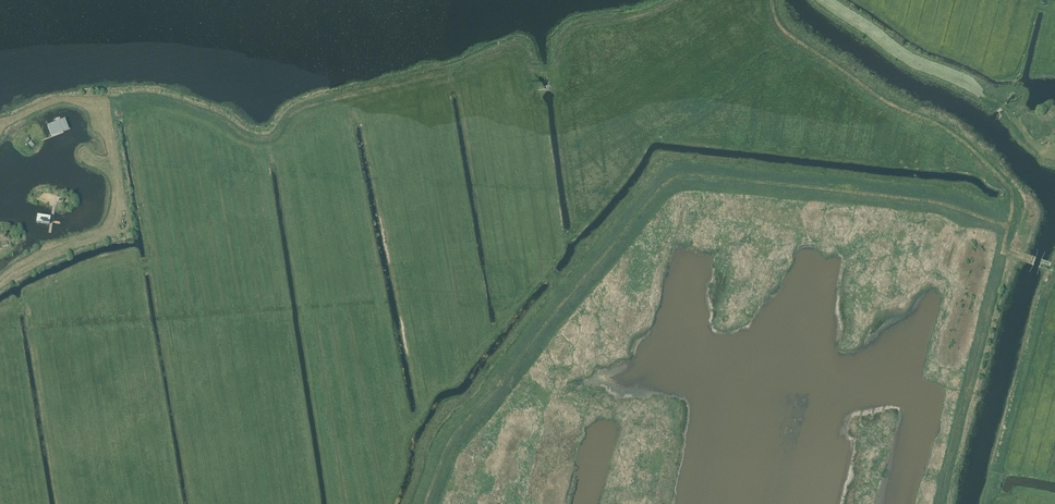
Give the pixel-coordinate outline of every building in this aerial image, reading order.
[(64,119),(47,126),(51,136),(68,129),(64,119)] [(27,137),(25,140),(31,147),(34,145),(27,137)] [(97,173),(78,176),(80,187),(99,184),(97,173)] [(51,216),(38,213),(36,222),(49,224),(51,216)]
